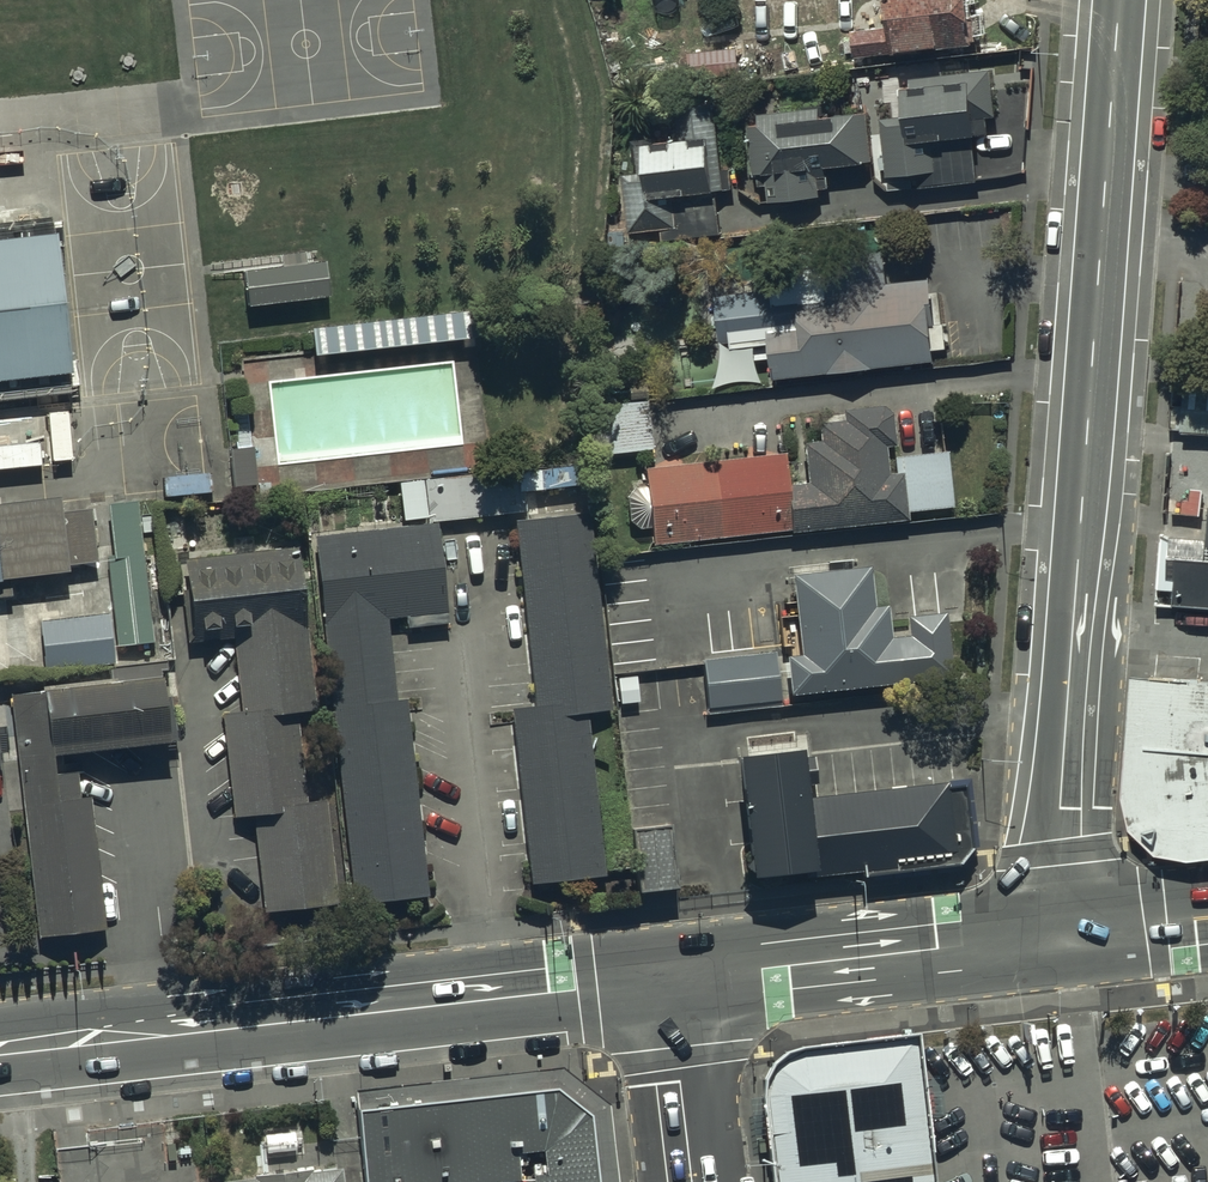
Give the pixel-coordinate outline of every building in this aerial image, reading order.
[(854,65),(893,61),(894,66),(939,61),(938,57),(969,54),(965,11),(961,11),(960,0),(882,0),(886,33),(842,38),(844,57),(853,56),(854,65)] [(737,50),(687,53),(689,84),(739,81),(737,50)] [(902,124),(878,126),(883,184),(908,187),(921,184),(921,192),(976,189),(974,142),(986,141),(985,123),(992,122),(990,79),(899,84),(902,124)] [(821,113),(757,120),(757,131),(750,131),(749,183),(757,184),(757,193),(768,193),(767,210),(792,213),(819,202),(818,194),(828,193),(826,175),(871,170),(866,122),(823,127),(821,113)] [(638,179),(623,179),(625,239),(677,237),(677,245),(720,243),(718,197),(728,197),(727,174),(721,175),(719,116),(677,118),(678,148),(637,149),(638,179)] [(72,401),(71,387),(57,247),(54,248),(52,225),(0,231),(0,409),(72,401)] [(246,278),(251,315),(332,305),(328,268),(246,278)] [(885,277),(716,298),(723,370),(770,365),(772,387),(833,381),(850,384),(871,376),(932,368),(931,359),(945,357),(942,330),(938,330),(934,294),(929,295),(928,286),(887,291),(885,277)] [(315,335),(318,363),(479,345),(476,316),(315,335)] [(592,412),(596,461),(652,455),(646,389),(625,391),(627,409),(592,412)] [(1172,431),(1182,432),(1207,434),(1207,391),(1184,389),(1182,412),(1173,411),(1172,431)] [(652,552),(788,539),(907,528),(907,518),(953,514),(947,456),(893,461),(895,481),(888,482),(885,454),(893,454),(889,414),(841,418),(842,429),(818,431),(819,449),(804,450),(807,488),(785,490),(782,460),(643,473),(644,491),(635,492),(627,501),(627,526),(638,535),(649,535),(652,552)] [(254,453),(230,456),(235,497),(259,494),(254,453)] [(426,481),(429,522),(506,515),(506,509),(523,507),(521,473),(426,481)] [(108,567),(117,651),(156,647),(140,507),(110,510),(116,566),(108,567)] [(70,583),(69,573),(63,520),(61,508),(19,513),(0,515),(0,572),(2,590),(70,583)] [(517,523),(538,707),(512,710),(532,885),(607,877),(588,714),(612,711),(590,514),(517,523)] [(63,520),(69,573),(98,570),(92,517),(63,520)] [(1155,596),(1173,597),(1172,615),(1207,618),(1207,521),(1206,546),(1160,543),(1155,596)] [(429,898),(407,699),(398,700),(389,619),(448,613),(438,523),(315,537),(356,906),(429,898)] [(234,817),(255,815),(266,915),(340,907),(329,801),(308,804),(298,713),(317,711),(299,548),(183,561),(192,643),(235,638),(243,713),(223,715),(234,817)] [(926,682),(922,646),(921,636),(892,639),(888,608),(876,609),(871,568),(793,576),(802,657),(787,659),(791,696),(926,682)] [(110,619),(41,628),(48,679),(117,671),(110,619)] [(703,660),(709,714),(782,707),(776,652),(703,660)] [(41,938),(107,931),(92,796),(82,797),(79,773),(56,776),(53,756),(171,743),(163,678),(13,695),(41,938)] [(1129,686),(1122,807),(1129,841),(1155,866),(1188,871),(1207,869),(1207,691),(1129,686)] [(796,753),(740,760),(755,891),(814,884),(813,880),(895,871),(894,862),(955,855),(947,787),(802,804),(796,753)] [(669,825),(630,830),(639,900),(677,895),(669,825)] [(915,1032),(798,1049),(774,1063),(763,1084),(764,1105),(772,1181),(931,1181),(915,1032)] [(360,1116),(367,1181),(500,1181),(521,1180),(518,1154),(547,1151),(550,1179),(537,1181),(597,1181),(590,1122),(556,1094),(360,1116)] [(255,1181),(343,1181),(342,1172),(255,1181)]
